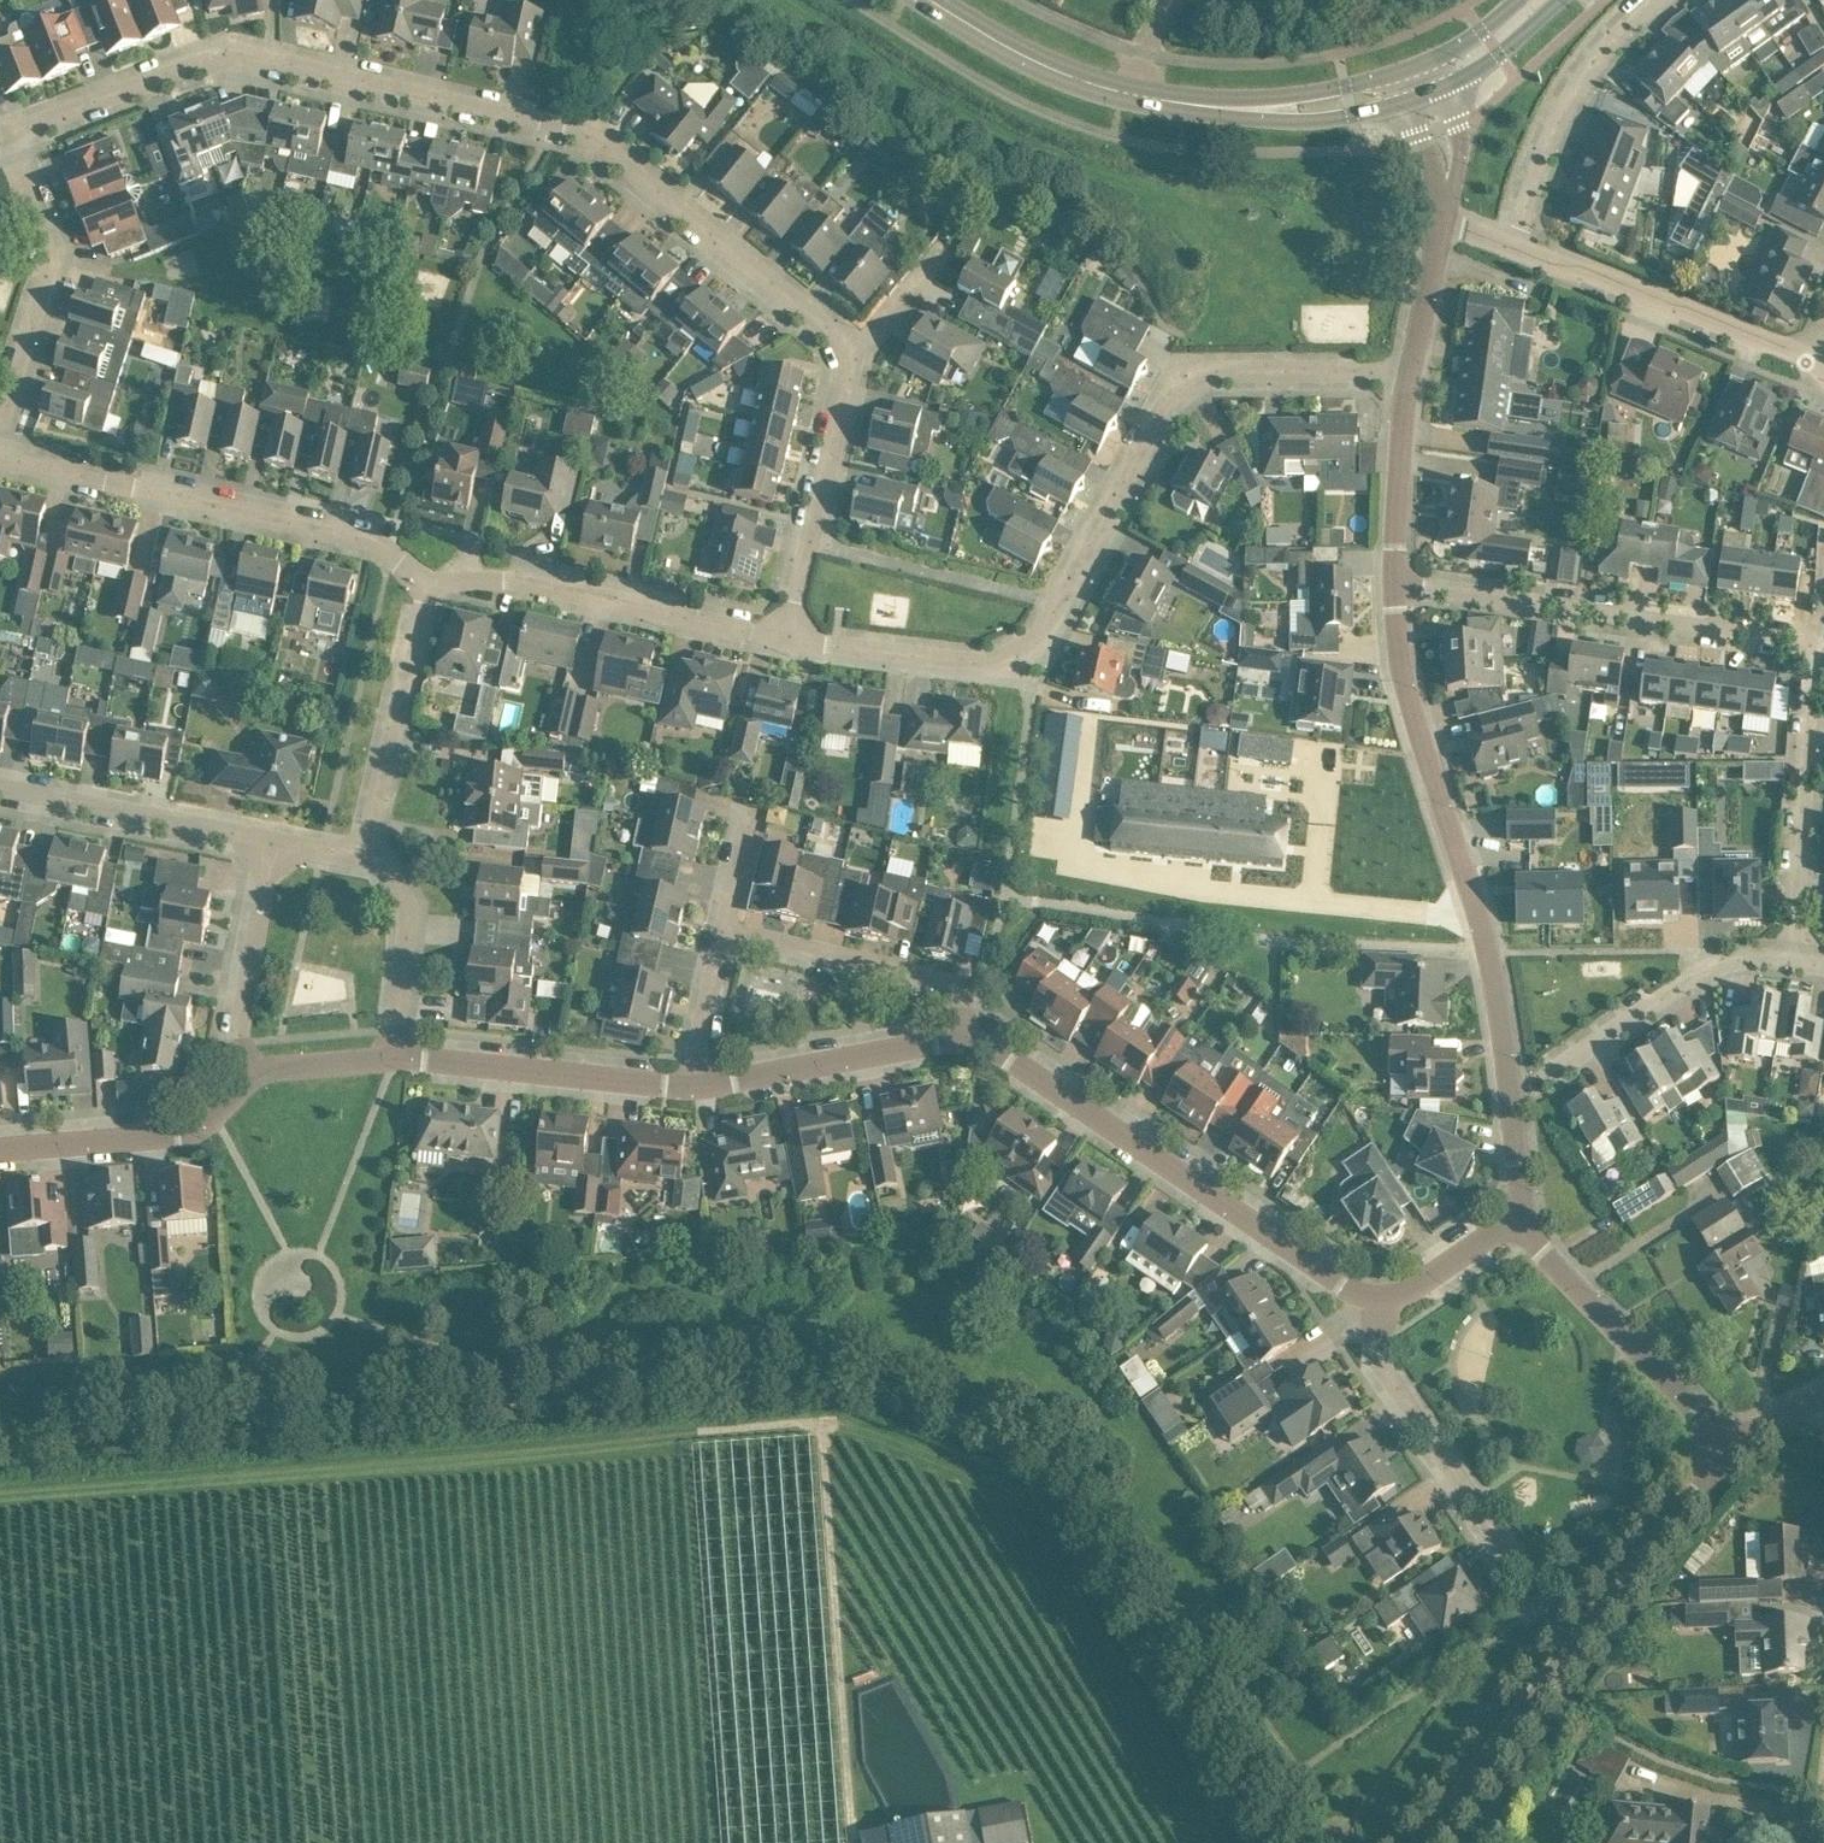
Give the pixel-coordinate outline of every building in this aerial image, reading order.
[(75,13),(88,44),(101,39),(103,44),(108,57),(120,52),(145,43),(130,3),(117,8),(114,0),(109,0),(75,13)] [(130,3),(145,43),(169,33),(182,28),(176,15),(190,10),(188,0),(138,0),(130,3)] [(211,14),(234,9),(235,14),(245,12),(247,18),(266,13),(263,0),(208,0),(211,14)] [(342,17),(359,21),(364,0),(297,0),(297,1),(301,1),(297,20),(339,30),(342,17)] [(443,26),(447,9),(425,4),(425,1),(420,0),(387,0),(378,39),(415,47),(416,45),(438,50),(443,26)] [(1773,39),(1744,0),(1721,0),(1715,4),(1751,55),(1773,39)] [(1796,2),(1795,0),(1744,0),(1773,39),(1806,16),(1796,2)] [(1722,76),(1751,55),(1715,4),(1699,16),(1697,13),(1692,17),(1702,31),(1690,40),(1719,73),(1722,76)] [(544,14),(520,8),(513,7),(509,25),(478,18),(469,59),(512,70),(517,48),(535,52),(544,14)] [(23,23),(22,24),(44,82),(81,68),(76,55),(74,49),(88,44),(75,13),(39,27),(36,19),(30,15),(24,17),(23,23)] [(3,83),(8,96),(20,92),(44,82),(22,24),(17,25),(14,28),(12,31),(11,34),(12,38),(0,42),(0,84),(3,83)] [(1694,100),(1719,73),(1690,40),(1680,50),(1670,40),(1656,55),(1653,53),(1649,58),(1685,91),(1694,100)] [(660,50),(651,62),(667,74),(676,62),(660,50)] [(1823,67),(1823,51),(1795,72),(1803,82),(1823,67)] [(740,76),(731,86),(750,102),(771,77),(745,56),(737,66),(738,74),(740,76)] [(1666,111),(1685,91),(1649,58),(1645,62),(1647,64),(1633,79),(1644,89),(1633,100),(1653,114),(1657,118),(1665,110),(1666,111)] [(811,119),(822,106),(782,74),(771,88),(811,119)] [(679,99),(672,92),(653,77),(634,102),(658,121),(656,124),(658,126),(651,135),(680,158),(698,136),(707,144),(721,127),(719,125),(736,104),(723,94),(706,115),(682,95),(679,99)] [(1788,79),(1776,88),(1783,98),(1795,89),(1788,79)] [(1787,120),(1813,102),(1804,89),(1778,107),(1787,120)] [(1755,100),(1749,106),(1764,122),(1773,103),(1768,97),(1760,105),(1755,100)] [(254,156),(250,118),(250,116),(227,124),(219,104),(195,114),(216,168),(229,163),(227,158),(238,153),(242,164),(251,166),(254,156)] [(822,106),(811,119),(812,120),(805,129),(818,140),(836,117),(822,106)] [(289,175),(303,113),(277,107),(274,123),(250,118),(254,156),(251,166),(264,169),(266,159),(276,161),(276,165),(281,173),(289,175)] [(328,119),(303,113),(289,175),(328,184),(331,174),(339,139),(325,135),(328,119)] [(204,173),(216,168),(195,114),(171,123),(178,143),(165,149),(180,188),(206,178),(204,173)] [(1641,152),(1649,132),(1608,116),(1596,148),(1592,146),(1579,179),(1586,181),(1571,222),(1615,238),(1646,154),(1641,152)] [(373,173),(382,131),(357,126),(353,142),(339,139),(331,174),(357,180),(360,170),(373,173)] [(410,192),(416,164),(402,161),(408,137),(382,131),(373,173),(386,176),(383,186),(410,192)] [(740,207),(765,177),(767,174),(756,165),(763,157),(733,133),(720,149),(731,158),(718,174),(726,180),(719,189),(740,207)] [(78,170),(65,175),(70,187),(79,212),(141,187),(139,181),(129,177),(123,180),(114,156),(121,153),(115,138),(79,152),(85,167),(78,170)] [(887,154),(866,138),(858,150),(878,165),(887,154)] [(446,218),(461,150),(436,144),(430,167),(416,164),(410,192),(433,197),(432,204),(439,216),(446,218)] [(1727,196),(1736,180),(1736,179),(1696,148),(1680,171),(1700,186),(1671,242),(1697,255),(1719,212),(1727,196)] [(1818,155),(1802,148),(1790,174),(1823,192),(1823,159),(1818,155)] [(474,213),(489,216),(489,217),(498,180),(482,176),(487,155),(461,150),(446,218),(454,220),(464,211),(466,205),(475,207),(474,213)] [(806,184),(798,186),(786,176),(793,167),(781,157),(767,174),(765,177),(776,186),(759,207),(767,213),(760,223),(782,240),(808,209),(821,192),(815,186),(806,184)] [(937,191),(944,176),(915,161),(908,175),(902,172),(897,181),(904,185),(903,187),(914,192),(910,201),(929,211),(938,192),(937,191)] [(1790,174),(1789,175),(1791,176),(1778,199),(1771,214),(1799,228),(1806,214),(1823,224),(1823,192),(1790,174)] [(1727,196),(1758,212),(1763,202),(1760,192),(1736,180),(1727,196)] [(566,233),(597,194),(587,186),(583,191),(572,182),(563,192),(551,183),(527,213),(540,224),(546,216),(566,233)] [(141,187),(79,212),(89,236),(93,249),(104,244),(110,259),(135,249),(148,244),(133,205),(139,203),(143,193),(141,187)] [(849,242),(850,241),(833,227),(845,211),(821,192),(808,209),(819,218),(801,240),(808,247),(801,256),(823,274),(849,242)] [(603,255),(622,231),(610,222),(614,216),(603,207),(607,202),(597,194),(566,233),(567,234),(557,245),(572,257),(575,252),(580,256),(576,261),(577,275),(583,279),(593,267),(603,255)] [(1727,196),(1719,212),(1756,231),(1764,215),(1758,212),(1727,196)] [(238,222),(252,215),(247,203),(232,210),(238,222)] [(860,251),(842,274),(850,280),(842,289),(864,307),(879,288),(890,297),(903,282),(892,273),(891,274),(880,265),(887,257),(888,254),(887,247),(887,244),(885,241),(899,225),(878,207),(862,225),(850,241),(849,242),(860,251)] [(317,230),(333,234),(337,217),(322,213),(317,230)] [(219,229),(218,227),(213,215),(199,221),(205,235),(219,229)] [(199,236),(198,235),(194,223),(174,231),(179,244),(199,236)] [(1757,283),(1764,286),(1754,304),(1791,323),(1802,300),(1799,299),(1813,272),(1797,264),(1807,244),(1777,229),(1763,256),(1769,260),(1757,283)] [(972,234),(959,250),(972,257),(982,240),(972,234)] [(421,256),(421,255),(424,241),(401,235),(397,249),(397,250),(421,256)] [(621,300),(659,253),(638,235),(615,264),(603,255),(593,267),(613,283),(607,290),(621,300)] [(1075,240),(1067,254),(1080,262),(1088,248),(1075,240)] [(439,250),(437,259),(471,267),(474,255),(456,251),(456,254),(439,250)] [(990,314),(981,331),(1032,359),(1049,328),(1013,308),(1016,302),(1010,299),(1017,285),(1014,283),(1025,263),(1004,252),(993,272),(975,262),(960,290),(972,297),(975,306),(990,314)] [(688,285),(676,276),(681,270),(659,253),(621,300),(643,319),(649,312),(659,320),(688,285)] [(1129,279),(1124,285),(1132,292),(1137,285),(1129,279)] [(139,293),(128,290),(105,282),(99,300),(80,294),(71,322),(111,335),(112,334),(114,335),(114,334),(119,317),(130,321),(139,293)] [(704,289),(700,295),(688,285),(659,320),(677,334),(669,343),(685,356),(698,340),(725,306),(704,289)] [(562,305),(563,305),(570,295),(560,286),(552,296),(543,306),(554,315),(562,305)] [(183,295),(179,312),(192,315),(195,301),(196,298),(183,295)] [(1527,384),(1533,345),(1536,321),(1524,320),(1526,305),(1471,297),(1466,331),(1469,331),(1454,427),(1504,434),(1506,419),(1539,424),(1542,400),(1510,395),(1512,381),(1527,384)] [(1089,341),(1078,362),(1132,391),(1141,375),(1148,373),(1146,366),(1148,362),(1136,355),(1150,328),(1099,300),(1083,329),(1086,340),(1089,341)] [(572,313),(563,305),(562,305),(554,315),(564,323),(572,313)] [(724,373),(734,367),(755,355),(735,339),(747,324),(725,306),(698,340),(718,356),(713,363),(724,373)] [(983,348),(947,328),(928,318),(903,365),(941,386),(952,365),(969,374),(983,348)] [(118,387),(133,340),(114,334),(114,335),(112,334),(111,335),(106,353),(65,340),(56,368),(69,372),(118,387)] [(620,369),(636,349),(626,341),(610,361),(620,369)] [(177,369),(182,356),(145,344),(141,358),(177,369)] [(620,369),(630,378),(647,358),(636,349),(620,369)] [(1683,424),(1694,399),(1703,376),(1678,366),(1679,361),(1660,353),(1651,376),(1624,366),(1612,395),(1683,424)] [(1107,393),(1061,368),(1035,354),(1028,367),(1042,374),(1041,377),(1052,383),(1052,384),(1055,396),(1076,407),(1065,427),(1102,447),(1118,418),(1099,407),(1107,393)] [(404,366),(403,367),(399,384),(428,392),(432,374),(404,366)] [(462,380),(476,383),(479,369),(465,366),(462,380)] [(180,368),(176,386),(190,389),(194,371),(180,368)] [(760,394),(800,403),(801,403),(798,402),(805,377),(766,368),(764,378),(753,376),(750,390),(760,393),(760,394)] [(109,416),(118,387),(69,372),(63,390),(50,386),(41,414),(84,428),(90,410),(109,416)] [(706,383),(712,393),(726,386),(720,375),(706,383)] [(459,380),(454,406),(483,413),(489,387),(459,380)] [(653,395),(668,409),(680,395),(664,381),(653,395)] [(697,401),(712,393),(706,383),(692,391),(697,401)] [(176,386),(172,401),(187,404),(178,444),(207,451),(212,431),(211,430),(217,407),(199,403),(201,391),(190,389),(176,386)] [(260,417),(259,420),(260,421),(275,424),(266,464),(294,471),(298,457),(304,431),(303,431),(306,415),(309,402),(310,395),(269,386),(264,406),(263,405),(262,405),(259,417),(260,417)] [(217,407),(211,430),(212,431),(226,434),(222,454),(250,460),(251,461),(260,421),(259,420),(260,417),(259,417),(242,413),(247,393),(221,387),(217,407)] [(1763,447),(1767,435),(1776,412),(1771,410),(1775,400),(1746,388),(1738,410),(1722,404),(1713,426),(1707,440),(1737,453),(1757,461),(1763,447)] [(794,429),(800,403),(760,394),(762,395),(756,419),(794,429)] [(304,431),(298,457),(312,461),(309,474),(338,480),(343,460),(342,460),(352,417),(351,417),(324,410),(325,406),(309,402),(306,415),(303,431),(304,431)] [(877,417),(869,450),(882,453),(879,468),(908,475),(915,444),(923,446),(932,441),(934,432),(940,434),(944,418),(923,413),(923,411),(905,407),(896,405),(893,421),(877,417)] [(352,417),(342,460),(343,460),(357,463),(353,484),(357,485),(361,490),(367,487),(382,490),(389,460),(394,456),(391,450),(392,446),(373,442),(379,417),(355,411),(353,411),(351,417),(352,417)] [(956,429),(978,434),(982,416),(960,411),(956,429)] [(1806,413),(1790,451),(1815,461),(1797,508),(1823,519),(1823,420),(1806,413)] [(500,459),(510,419),(490,414),(481,454),(500,459)] [(698,432),(702,417),(691,414),(687,430),(698,432)] [(1002,414),(989,438),(1001,444),(1010,440),(1014,442),(1017,453),(1019,454),(1031,460),(1022,478),(1034,485),(1033,487),(1034,488),(1031,493),(1047,502),(1050,497),(1069,507),(1085,478),(1067,467),(1075,453),(1053,442),(1023,425),(1002,414)] [(788,454),(794,429),(756,419),(750,445),(788,454)] [(1321,464),(1321,419),(1317,419),(1317,424),(1282,424),(1282,447),(1265,447),(1265,471),(1265,477),(1321,477),(1321,464)] [(1356,446),(1359,446),(1359,419),(1321,419),(1321,464),(1340,464),(1340,477),(1356,477),(1356,446)] [(1609,425),(1608,453),(1627,455),(1628,426),(1609,425)] [(695,448),(698,432),(687,430),(683,445),(695,448)] [(155,441),(135,435),(130,452),(150,458),(155,441)] [(1516,437),(1512,460),(1564,468),(1566,454),(1553,451),(1554,444),(1516,437)] [(782,479),(788,454),(750,445),(744,469),(742,469),(782,479)] [(438,485),(434,502),(469,510),(475,487),(480,464),(481,457),(446,449),(442,467),(438,485)] [(1176,482),(1173,488),(1177,490),(1173,498),(1176,510),(1188,516),(1202,491),(1221,501),(1237,471),(1206,454),(1203,459),(1192,453),(1176,482)] [(668,475),(672,460),(654,456),(651,471),(648,471),(640,508),(660,513),(661,507),(665,492),(668,475)] [(682,456),(679,471),(689,473),(692,458),(682,456)] [(570,509),(576,485),(580,470),(539,461),(534,481),(511,476),(503,513),(510,515),(526,519),(529,524),(546,528),(552,505),(570,509)] [(1501,461),(1498,482),(1501,483),(1521,486),(1541,489),(1544,467),(1501,461)] [(429,464),(425,482),(438,485),(442,467),(429,464)] [(1250,467),(1240,472),(1243,477),(1240,484),(1253,507),(1263,502),(1257,490),(1261,488),(1250,467)] [(782,480),(782,479),(742,469),(735,496),(774,505),(780,480),(782,480)] [(1561,470),(1557,499),(1585,503),(1589,474),(1561,470)] [(674,486),(690,489),(693,478),(677,474),(674,486)] [(1675,503),(1680,482),(1663,478),(1658,499),(1675,503)] [(858,493),(852,521),(856,522),(860,529),(867,525),(914,536),(919,517),(914,516),(920,490),(886,482),(879,481),(875,496),(858,493)] [(1454,485),(1445,545),(1471,548),(1470,561),(1530,570),(1533,544),(1494,538),(1498,511),(1517,513),(1521,486),(1501,483),(1499,492),(1454,485)] [(1746,486),(1742,496),(1753,500),(1757,490),(1746,486)] [(1042,513),(996,489),(987,505),(991,516),(1011,527),(1000,548),(1037,567),(1053,538),(1034,528),(1042,513)] [(964,494),(947,490),(945,498),(953,509),(960,511),(964,494)] [(682,512),(686,497),(665,492),(661,507),(682,512)] [(41,531),(47,507),(30,503),(31,500),(4,494),(0,511),(0,558),(10,560),(14,543),(37,549),(41,531)] [(1744,515),(1755,517),(1758,501),(1746,499),(1744,515)] [(1638,502),(1636,519),(1650,521),(1652,504),(1638,502)] [(633,553),(641,516),(591,505),(582,545),(615,553),(616,549),(633,553)] [(75,529),(58,524),(50,559),(69,563),(67,570),(95,577),(98,564),(109,517),(79,511),(75,529)] [(1753,533),(1755,517),(1744,515),(1742,531),(1753,533)] [(128,571),(133,547),(138,524),(109,517),(98,564),(128,571)] [(1791,536),(1793,520),(1781,518),(1779,534),(1791,536)] [(758,528),(720,519),(714,546),(723,548),(716,579),(756,588),(765,549),(754,547),(758,528)] [(1646,569),(1652,529),(1624,525),(1625,522),(1602,519),(1599,540),(1604,541),(1600,574),(1622,577),(1622,574),(1630,575),(1631,567),(1646,569)] [(1685,534),(1680,534),(1652,529),(1646,569),(1661,571),(1660,580),(1667,581),(1667,584),(1689,587),(1690,583),(1707,586),(1707,590),(1708,590),(1713,556),(1694,553),(1695,547),(1694,543),(1692,539),(1690,537),(1688,536),(1685,534)] [(1292,530),(1267,530),(1267,547),(1293,546),(1292,530)] [(1345,531),(1321,531),(1321,549),(1345,549),(1345,531)] [(208,588),(210,580),(215,557),(214,557),(215,554),(212,553),(214,545),(193,540),(193,537),(173,532),(163,578),(166,578),(160,605),(177,608),(180,593),(186,594),(189,583),(208,588)] [(220,595),(212,630),(231,635),(235,615),(271,623),(277,596),(282,572),(277,571),(280,556),(247,549),(242,572),(237,594),(236,598),(220,595)] [(1291,555),(1290,555),(1290,550),(1282,550),(1266,550),(1246,550),(1246,566),(1300,566),(1300,590),(1311,590),(1311,603),(1353,603),(1353,575),(1340,576),(1339,565),(1315,565),(1315,555),(1291,555)] [(1563,552),(1558,583),(1573,585),(1578,554),(1563,552)] [(1744,595),(1750,556),(1723,552),(1717,591),(1744,595)] [(42,592),(50,559),(30,554),(21,592),(16,616),(24,617),(21,634),(32,637),(42,592)] [(1770,599),(1776,559),(1750,556),(1744,595),(1770,599)] [(50,559),(42,592),(61,596),(67,570),(69,563),(50,559)] [(1148,626),(1173,580),(1135,559),(1110,605),(1148,626)] [(1776,559),(1770,599),(1797,602),(1802,563),(1776,559)] [(1192,567),(1182,584),(1224,607),(1234,589),(1192,567)] [(346,615),(354,578),(316,569),(309,602),(292,598),(286,627),(339,640),(345,615),(346,615)] [(126,576),(116,618),(140,624),(142,611),(149,581),(126,576)] [(1290,652),(1292,652),(1316,652),(1316,642),(1340,642),(1340,631),(1353,631),(1353,603),(1311,603),(1290,603),(1290,636),(1290,652)] [(140,624),(134,650),(155,655),(164,616),(142,611),(140,624)] [(487,650),(491,635),(485,634),(488,623),(456,616),(451,636),(446,635),(436,676),(478,686),(483,666),(499,670),(502,654),(487,650)] [(573,670),(577,653),(583,630),(530,618),(520,658),(573,670)] [(1502,649),(1502,644),(1500,620),(1469,622),(1470,638),(1446,639),(1446,648),(1442,648),(1443,661),(1447,661),(1447,665),(1489,663),(1489,650),(1502,649)] [(1533,623),(1530,639),(1551,642),(1553,626),(1533,623)] [(647,687),(651,670),(656,647),(609,636),(597,692),(614,696),(618,680),(647,687)] [(1179,655),(1133,645),(1110,639),(1106,656),(1085,651),(1076,691),(1099,696),(1128,702),(1135,697),(1137,687),(1133,681),(1131,680),(1133,669),(1144,672),(1145,665),(1175,672),(1179,655)] [(1239,676),(1282,680),(1284,652),(1241,648),(1239,676)] [(1600,652),(1574,648),(1571,664),(1553,661),(1548,694),(1566,697),(1566,700),(1578,702),(1580,692),(1593,694),(1600,652)] [(1618,708),(1622,679),(1626,656),(1600,652),(1593,694),(1607,696),(1605,706),(1618,708)] [(726,722),(733,693),(738,669),(715,664),(716,660),(697,656),(694,669),(676,665),(671,688),(663,724),(693,731),(697,715),(726,722)] [(1668,707),(1673,670),(1674,663),(1661,661),(1660,668),(1646,666),(1641,703),(1668,707)] [(1354,669),(1330,666),(1301,662),(1295,703),(1300,704),(1298,724),(1341,730),(1346,688),(1351,688),(1354,669)] [(1449,692),(1473,690),(1504,689),(1503,662),(1489,663),(1447,665),(1449,692)] [(158,666),(153,665),(144,664),(141,678),(155,681),(158,666)] [(1694,711),(1699,674),(1700,666),(1687,664),(1686,672),(1673,670),(1668,707),(1694,711)] [(160,666),(155,686),(173,690),(177,669),(160,666)] [(1719,715),(1725,677),(1726,670),(1713,668),(1712,676),(1699,674),(1694,711),(1719,715)] [(49,674),(34,671),(31,684),(25,716),(39,719),(31,758),(57,763),(65,721),(53,718),(55,709),(55,706),(48,687),(46,687),(49,674)] [(1745,718),(1750,681),(1752,674),(1739,672),(1738,679),(1725,677),(1719,715),(1745,718)] [(197,676),(193,697),(215,701),(219,679),(197,676)] [(1771,722),(1776,688),(1777,677),(1764,676),(1763,683),(1750,681),(1745,718),(1771,722)] [(31,684),(13,680),(4,691),(0,708),(0,752),(3,753),(8,729),(11,714),(25,716),(31,684)] [(764,725),(792,732),(802,690),(765,681),(756,722),(740,718),(730,762),(754,767),(764,725)] [(825,734),(880,741),(885,697),(830,690),(825,734)] [(568,753),(580,700),(581,697),(561,692),(552,734),(548,753),(567,755),(568,753)] [(1502,694),(1489,698),(1492,713),(1506,709),(1502,694)] [(1540,697),(1520,697),(1520,707),(1531,704),(1540,702),(1540,697)] [(1483,733),(1469,737),(1479,775),(1480,775),(1480,778),(1484,780),(1496,777),(1498,774),(1497,771),(1502,769),(1529,762),(1524,742),(1540,738),(1537,726),(1561,719),(1555,698),(1540,702),(1531,704),(1532,705),(1521,708),(1498,714),(1501,728),(1483,733)] [(586,742),(590,743),(599,704),(580,700),(568,753),(583,756),(586,742)] [(1231,727),(1233,715),(1231,714),(1224,706),(1216,704),(1208,710),(1207,719),(1213,726),(1221,728),(1225,726),(1231,727)] [(951,746),(959,747),(983,750),(988,709),(956,705),(955,712),(944,710),(944,714),(928,712),(925,742),(920,741),(918,737),(908,735),(907,750),(950,755),(951,746)] [(107,719),(93,716),(93,712),(68,706),(65,721),(57,763),(82,768),(90,730),(104,732),(107,719)] [(491,721),(464,715),(459,735),(486,741),(491,721)] [(1233,715),(1231,727),(1230,730),(1248,733),(1250,718),(1233,715)] [(136,779),(145,736),(132,734),(134,725),(107,719),(104,732),(118,735),(111,774),(136,779)] [(1061,724),(1053,789),(1077,792),(1085,793),(1086,782),(1093,727),(1085,726),(1061,724)] [(162,784),(169,745),(184,748),(186,735),(159,729),(157,739),(145,736),(136,779),(162,784)] [(1652,733),(1649,751),(1660,753),(1663,735),(1652,733)] [(307,744),(284,739),(263,735),(256,768),(251,767),(247,760),(217,755),(211,786),(251,794),(251,796),(295,805),(302,772),(309,773),(313,751),(306,750),(307,744)] [(1739,756),(1742,738),(1731,736),(1728,754),(1739,756)] [(1687,757),(1689,739),(1678,737),(1675,755),(1687,757)] [(1750,758),(1753,740),(1742,738),(1739,756),(1750,758)] [(1689,739),(1687,757),(1698,758),(1700,740),(1689,739)] [(1264,740),(1261,762),(1292,766),(1294,744),(1264,740)] [(1611,743),(1608,765),(1613,765),(1622,765),(1625,745),(1611,743)] [(892,799),(893,794),(896,766),(898,749),(878,747),(873,785),(876,786),(875,797),(892,799)] [(567,755),(548,753),(525,751),(524,770),(565,774),(565,770),(572,771),(573,760),(566,759),(567,755)] [(660,781),(662,782),(667,756),(650,752),(644,779),(659,782),(660,781)] [(718,764),(697,768),(702,790),(723,786),(718,764)] [(1575,766),(1569,788),(1569,809),(1593,809),(1613,809),(1613,765),(1608,765),(1590,765),(1575,766)] [(1785,765),(1770,765),(1771,783),(1785,783),(1785,765)] [(896,766),(893,794),(912,797),(916,768),(896,766)] [(524,773),(507,772),(483,769),(482,777),(471,776),(470,789),(469,789),(467,799),(542,807),(545,779),(524,776),(524,773)] [(791,776),(783,809),(800,813),(805,793),(808,780),(791,776)] [(673,784),(662,782),(660,781),(659,782),(655,800),(665,802),(659,826),(702,836),(707,810),(669,801),(673,784)] [(1100,810),(1096,843),(1113,845),(1112,852),(1260,866),(1283,869),(1288,821),(1265,819),(1252,817),(1254,798),(1138,785),(1136,805),(1117,803),(1116,812),(1100,810)] [(606,798),(604,811),(615,813),(617,800),(606,798)] [(540,829),(542,807),(467,799),(466,810),(468,810),(467,823),(477,824),(476,832),(498,835),(496,848),(527,851),(529,837),(530,828),(540,829)] [(1613,809),(1593,809),(1593,824),(1596,824),(1596,846),(1613,845),(1613,809)] [(1554,814),(1510,814),(1511,841),(1554,840),(1554,814)] [(1697,814),(1673,814),(1674,838),(1674,851),(1674,853),(1698,852),(1697,831),(1697,814)] [(702,836),(659,826),(641,822),(635,847),(644,849),(640,867),(653,870),(657,853),(696,862),(702,836)] [(958,847),(977,851),(981,831),(968,828),(960,835),(958,847)] [(32,855),(18,852),(21,835),(0,831),(0,900),(22,904),(24,894),(26,885),(28,877),(32,855)] [(1756,870),(1722,871),(1722,846),(1715,846),(1715,831),(1697,831),(1698,852),(1699,898),(1718,897),(1719,922),(1757,921),(1756,870)] [(82,847),(56,842),(49,880),(28,877),(26,885),(24,894),(22,904),(38,907),(45,900),(58,892),(59,886),(74,889),(82,847)] [(576,844),(573,863),(576,863),(589,865),(590,854),(594,854),(596,847),(576,844)] [(805,854),(778,848),(764,844),(754,887),(769,890),(764,914),(790,920),(805,854)] [(100,891),(103,875),(107,851),(82,847),(74,889),(69,910),(87,914),(90,902),(112,906),(114,893),(100,891)] [(147,851),(128,848),(126,862),(145,865),(147,851)] [(846,864),(846,863),(805,854),(790,920),(816,925),(821,903),(836,906),(844,870),(845,871),(846,864)] [(589,865),(576,863),(573,863),(546,860),(543,881),(589,887),(591,865),(589,865)] [(202,869),(160,862),(156,886),(160,886),(158,895),(146,893),(143,909),(164,913),(208,920),(212,894),(198,892),(202,869)] [(1645,873),(1626,873),(1626,923),(1664,923),(1664,915),(1680,915),(1679,881),(1679,864),(1645,866),(1645,873)] [(526,872),(506,870),(482,867),(479,894),(523,899),(526,872)] [(650,887),(653,870),(640,867),(634,896),(643,898),(640,912),(682,922),(688,896),(650,887)] [(992,889),(994,868),(972,867),(970,887),(992,889)] [(871,877),(845,871),(844,870),(836,906),(851,910),(846,932),(872,938),(882,896),(879,895),(868,892),(871,877)] [(928,882),(905,876),(890,873),(889,876),(884,875),(879,895),(882,896),(872,938),(898,944),(903,921),(918,924),(924,901),(927,887),(928,882)] [(1581,877),(1520,878),(1520,925),(1582,924),(1581,877)] [(992,903),(969,897),(927,887),(924,901),(935,904),(926,951),(952,956),(952,953),(964,956),(969,936),(984,939),(992,903)] [(552,902),(523,899),(479,894),(476,920),(500,923),(499,937),(533,941),(535,919),(550,920),(552,902)] [(676,948),(682,922),(640,912),(637,927),(627,925),(621,953),(634,956),(638,939),(676,948)] [(203,947),(208,920),(164,913),(162,927),(153,925),(148,950),(136,948),(132,969),(158,973),(179,977),(186,943),(203,947)] [(530,966),(533,941),(499,937),(497,951),(474,949),(471,975),(534,982),(535,966),(530,966)] [(99,941),(82,943),(84,959),(101,956),(99,941)] [(1063,966),(1059,963),(1039,950),(1017,982),(1031,992),(1035,986),(1043,991),(1028,1013),(1050,1028),(1086,974),(1066,961),(1063,966)] [(37,990),(36,952),(14,952),(15,991),(37,990)] [(670,1009),(674,992),(667,990),(668,982),(630,973),(634,956),(621,953),(614,982),(624,984),(621,998),(670,1009)] [(1398,972),(1399,957),(1365,955),(1364,979),(1364,989),(1400,990),(1398,1025),(1417,1026),(1441,1027),(1441,1020),(1446,1020),(1447,1000),(1442,999),(1443,974),(1398,972)] [(1181,978),(1170,994),(1187,1007),(1199,990),(1212,969),(1197,959),(1184,979),(1181,978)] [(187,1035),(193,1000),(178,997),(181,978),(179,978),(179,977),(158,973),(132,969),(126,968),(121,1000),(127,1001),(123,1023),(149,1028),(184,1034),(187,1035)] [(1111,991),(1102,984),(1086,974),(1050,1028),(1071,1042),(1086,1020),(1098,1028),(1127,986),(1118,980),(1111,991)] [(531,1006),(534,982),(471,975),(468,1001),(491,1004),(489,1025),(528,1030),(531,1006)] [(1233,976),(1226,986),(1242,996),(1248,986),(1233,976)] [(539,984),(539,997),(557,998),(557,985),(539,984)] [(1138,1009),(1127,1001),(1134,991),(1127,986),(1098,1028),(1110,1037),(1096,1059),(1117,1073),(1153,1020),(1154,1018),(1138,1009)] [(80,992),(78,1004),(95,1007),(97,995),(80,992)] [(1776,1045),(1784,995),(1773,993),(1772,997),(1755,995),(1750,1029),(1733,1026),(1727,1057),(1756,1062),(1759,1042),(1776,1045)] [(1818,1062),(1819,1053),(1823,1029),(1808,1027),(1812,1003),(1795,1001),(1796,997),(1784,995),(1776,1045),(1794,1047),(1792,1059),(1818,1062)] [(666,1027),(670,1009),(621,998),(615,1023),(606,1020),(601,1039),(614,1042),(618,1025),(657,1034),(659,1025),(666,1027)] [(16,1045),(15,1002),(0,1002),(0,1046),(16,1045)] [(1259,1009),(1251,1020),(1261,1027),(1269,1016),(1259,1009)] [(1153,1065),(1165,1074),(1184,1046),(1187,1042),(1153,1020),(1117,1073),(1138,1088),(1153,1065)] [(1707,1055),(1715,1051),(1712,1025),(1694,1035),(1702,1048),(1707,1055)] [(90,1069),(88,1045),(87,1026),(57,1028),(59,1050),(27,1052),(30,1096),(73,1092),(72,1070),(90,1069)] [(177,1076),(184,1034),(149,1028),(146,1046),(142,1070),(177,1076)] [(1308,1035),(1282,1033),(1281,1045),(1306,1062),(1308,1035)] [(1720,1078),(1714,1068),(1707,1055),(1702,1048),(1689,1055),(1677,1035),(1662,1044),(1659,1040),(1650,1046),(1683,1101),(1698,1092),(1720,1078)] [(1407,1038),(1392,1037),(1390,1037),(1389,1078),(1410,1078),(1410,1098),(1418,1099),(1455,1100),(1456,1086),(1465,1078),(1456,1069),(1457,1056),(1441,1056),(1437,1060),(1433,1056),(1431,1056),(1431,1038),(1407,1038)] [(1184,1119),(1212,1078),(1200,1070),(1202,1058),(1184,1046),(1165,1074),(1178,1082),(1163,1104),(1184,1119)] [(1685,1103),(1683,1101),(1650,1046),(1640,1052),(1642,1055),(1628,1064),(1640,1085),(1627,1092),(1640,1113),(1645,1122),(1667,1109),(1670,1113),(1685,1103)] [(1281,1048),(1273,1060),(1284,1067),(1292,1055),(1281,1048)] [(116,1081),(116,1054),(95,1054),(94,1081),(116,1081)] [(1224,1133),(1233,1120),(1254,1088),(1221,1065),(1212,1078),(1184,1119),(1205,1133),(1211,1124),(1224,1133)] [(1819,1098),(1820,1072),(1801,1071),(1800,1097),(1819,1098)] [(139,1087),(118,1089),(119,1104),(141,1102),(139,1087)] [(943,1130),(939,1111),(934,1088),(895,1095),(895,1097),(881,1100),(889,1140),(943,1130)] [(1251,1164),(1279,1124),(1288,1111),(1254,1088),(1233,1120),(1224,1133),(1236,1141),(1230,1150),(1251,1164)] [(74,1095),(75,1107),(95,1105),(94,1094),(74,1095)] [(1625,1159),(1622,1155),(1644,1142),(1618,1100),(1604,1109),(1595,1094),(1578,1103),(1576,1100),(1564,1108),(1571,1120),(1575,1118),(1593,1148),(1594,1162),(1601,1174),(1625,1159)] [(1728,1114),(1756,1118),(1756,1116),(1750,1116),(1749,1099),(1727,1100),(1728,1114)] [(1800,1103),(1797,1118),(1814,1121),(1816,1105),(1800,1103)] [(496,1159),(498,1139),(501,1115),(454,1110),(454,1106),(430,1104),(428,1123),(422,1122),(419,1151),(496,1159)] [(856,1150),(852,1131),(848,1108),(823,1112),(823,1109),(798,1114),(807,1160),(856,1150)] [(1016,1115),(1012,1112),(1004,1124),(1001,1122),(1002,1121),(983,1108),(969,1130),(973,1133),(970,1151),(983,1160),(981,1163),(997,1173),(1004,1163),(1018,1172),(1013,1180),(1041,1198),(1046,1191),(1060,1171),(1046,1162),(1058,1144),(1032,1126),(1032,1123),(1019,1114),(1016,1115)] [(1459,1119),(1435,1115),(1418,1113),(1406,1139),(1424,1155),(1417,1169),(1436,1179),(1457,1189),(1475,1154),(1451,1142),(1453,1137),(1456,1138),(1459,1119)] [(1757,1131),(1756,1118),(1728,1114),(1729,1164),(1719,1171),(1737,1198),(1768,1178),(1751,1151),(1751,1150),(1763,1147),(1759,1130),(1757,1131)] [(584,1171),(587,1145),(589,1121),(544,1116),(538,1166),(584,1171)] [(739,1125),(727,1127),(729,1140),(706,1144),(712,1176),(717,1202),(746,1196),(743,1181),(779,1174),(773,1140),(769,1141),(765,1120),(743,1124),(743,1122),(739,1123),(739,1125)] [(1300,1165),(1318,1137),(1301,1125),(1290,1132),(1279,1124),(1251,1164),(1272,1179),(1287,1157),(1300,1165)] [(622,1149),(619,1180),(639,1182),(657,1184),(658,1180),(677,1182),(674,1209),(699,1212),(702,1178),(683,1176),(684,1159),(687,1135),(659,1133),(659,1128),(624,1125),(622,1149)] [(1340,1191),(1340,1194),(1341,1197),(1347,1206),(1345,1207),(1363,1234),(1371,1229),(1380,1242),(1406,1224),(1384,1192),(1399,1182),(1385,1162),(1373,1145),(1363,1151),(1344,1165),(1353,1178),(1344,1184),(1342,1186),(1341,1189),(1340,1191)] [(877,1189),(899,1185),(892,1150),(870,1154),(877,1189)] [(1707,1172),(1698,1157),(1682,1168),(1692,1182),(1707,1172)] [(1103,1222),(1112,1209),(1125,1189),(1087,1164),(1077,1179),(1070,1174),(1044,1212),(1070,1230),(1084,1210),(1103,1222)] [(827,1197),(822,1169),(808,1167),(792,1170),(798,1203),(827,1197)] [(166,1224),(183,1222),(207,1220),(203,1172),(162,1175),(166,1224)] [(1624,1224),(1659,1203),(1675,1193),(1666,1176),(1649,1186),(1614,1207),(1624,1224)] [(137,1226),(135,1202),(133,1178),(93,1181),(94,1193),(86,1194),(88,1218),(89,1230),(137,1226)] [(602,1182),(592,1181),(580,1180),(577,1213),(597,1215),(596,1224),(597,1224),(602,1182)] [(622,1189),(622,1184),(602,1182),(597,1224),(612,1226),(613,1218),(620,1219),(624,1189),(622,1189)] [(37,1186),(9,1188),(11,1212),(14,1253),(68,1248),(66,1229),(64,1205),(49,1206),(48,1195),(38,1195),(37,1186)] [(1723,1257),(1750,1240),(1736,1217),(1744,1212),(1738,1202),(1730,1207),(1727,1202),(1695,1222),(1714,1253),(1718,1250),(1723,1257)] [(1135,1251),(1183,1283),(1208,1245),(1192,1235),(1191,1237),(1159,1216),(1135,1251)] [(1006,1255),(1020,1232),(1021,1231),(1006,1221),(996,1237),(1002,1240),(996,1249),(1006,1255)] [(822,1222),(807,1223),(809,1243),(823,1242),(822,1222)] [(1092,1273),(1113,1241),(1097,1230),(1076,1262),(1092,1273)] [(170,1233),(150,1235),(156,1299),(175,1298),(170,1233)] [(394,1272),(439,1269),(436,1238),(391,1242),(394,1272)] [(1731,1314),(1752,1301),(1759,1297),(1740,1267),(1759,1256),(1750,1240),(1723,1257),(1701,1270),(1712,1286),(1713,1285),(1731,1314)] [(75,1243),(79,1291),(100,1289),(97,1241),(75,1243)] [(150,1256),(140,1256),(140,1265),(150,1264),(150,1256)] [(1188,1299),(1154,1326),(1166,1341),(1200,1314),(1199,1313),(1206,1308),(1213,1318),(1225,1311),(1239,1331),(1274,1307),(1254,1276),(1236,1288),(1233,1284),(1224,1270),(1188,1299)] [(1813,1279),(1821,1321),(1822,1329),(1818,1335),(1823,1340),(1823,1277),(1813,1279)] [(1795,1294),(1776,1289),(1774,1297),(1779,1298),(1777,1305),(1791,1309),(1795,1294)] [(1072,1303),(1083,1319),(1095,1311),(1083,1295),(1072,1303)] [(1250,1350),(1237,1359),(1248,1375),(1278,1355),(1298,1341),(1274,1307),(1239,1331),(1250,1350)] [(134,1358),(156,1356),(152,1318),(131,1320),(134,1358)] [(1123,1349),(1126,1335),(1108,1331),(1105,1347),(1112,1357),(1123,1349)] [(51,1363),(76,1360),(73,1334),(49,1336),(51,1363)] [(1350,1411),(1335,1389),(1334,1390),(1335,1391),(1333,1392),(1317,1368),(1279,1393),(1298,1421),(1284,1431),(1295,1447),(1350,1411)] [(1149,1374),(1132,1386),(1141,1399),(1158,1387),(1149,1374)] [(1213,1416),(1249,1392),(1238,1377),(1203,1401),(1213,1416)] [(1225,1434),(1261,1410),(1249,1392),(1213,1416),(1225,1434)] [(1171,1407),(1154,1419),(1165,1436),(1183,1423),(1171,1407)] [(1289,1469),(1261,1488),(1273,1506),(1275,1508),(1301,1491),(1324,1475),(1334,1469),(1350,1493),(1340,1500),(1348,1511),(1346,1512),(1350,1519),(1352,1518),(1358,1526),(1382,1509),(1375,1499),(1396,1485),(1377,1458),(1381,1456),(1369,1440),(1348,1454),(1338,1438),(1317,1453),(1291,1471),(1289,1469)] [(1602,1458),(1604,1448),(1598,1440),(1588,1438),(1580,1444),(1578,1454),(1584,1462),(1593,1464),(1602,1458)] [(1254,1493),(1245,1499),(1254,1512),(1263,1506),(1266,1511),(1273,1506),(1261,1488),(1254,1493)] [(1419,1514),(1407,1522),(1398,1508),(1353,1539),(1367,1560),(1384,1548),(1402,1574),(1442,1547),(1419,1514)] [(1763,1534),(1764,1583),(1808,1581),(1806,1533),(1763,1534)] [(1342,1538),(1322,1551),(1336,1571),(1355,1558),(1342,1538)] [(1288,1552),(1257,1573),(1269,1591),(1300,1569),(1288,1552)] [(1444,1633),(1483,1607),(1459,1572),(1439,1585),(1422,1597),(1412,1583),(1390,1599),(1375,1609),(1389,1629),(1403,1619),(1410,1614),(1429,1643),(1444,1633)] [(1758,1583),(1700,1585),(1700,1586),(1701,1604),(1701,1605),(1758,1602),(1758,1583)] [(1673,1629),(1689,1628),(1730,1627),(1730,1606),(1688,1608),(1688,1609),(1672,1610),(1673,1629)] [(1762,1675),(1780,1674),(1804,1673),(1803,1642),(1810,1641),(1809,1619),(1736,1622),(1737,1648),(1761,1647),(1762,1675)] [(1324,1672),(1345,1658),(1332,1638),(1311,1653),(1324,1672)] [(1665,1715),(1678,1715),(1678,1716),(1718,1714),(1717,1693),(1677,1695),(1665,1695),(1665,1715)] [(1737,1709),(1739,1740),(1740,1764),(1788,1762),(1787,1736),(1781,1736),(1780,1707),(1737,1709)] [(1631,1760),(1605,1746),(1592,1739),(1578,1765),(1591,1772),(1590,1774),(1616,1788),(1631,1760)] [(980,1811),(986,1842),(1029,1842),(1022,1803),(980,1811)] [(1707,1835),(1710,1808),(1680,1806),(1680,1810),(1613,1804),(1609,1842),(1707,1842),(1707,1835)] [(861,1834),(863,1842),(972,1842),(966,1814),(861,1834)]
